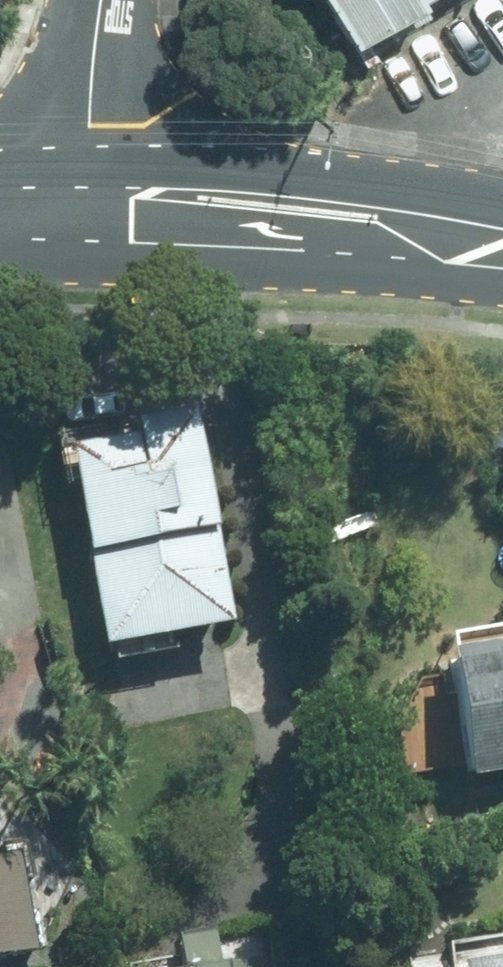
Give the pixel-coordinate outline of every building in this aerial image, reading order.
[(362,45),(440,0),(336,0),(362,45)] [(148,426),(77,437),(110,636),(238,615),(203,403),(146,413),(148,426)] [(463,642),(483,762),(502,759),(502,635),(463,642)] [(42,939),(26,843),(0,847),(0,946),(42,939)] [(473,951),(476,966),(502,966),(502,946),(473,951)] [(161,966),(267,966),(264,950),(161,966)]
